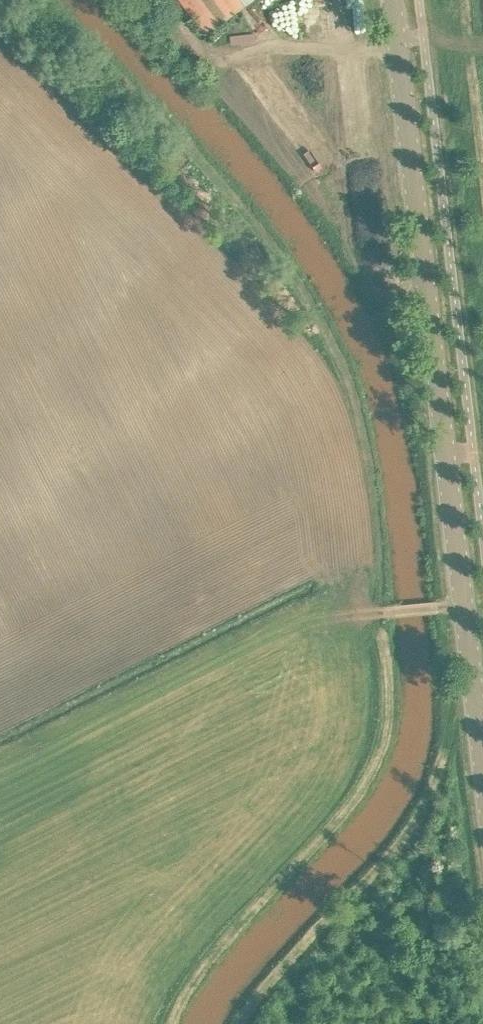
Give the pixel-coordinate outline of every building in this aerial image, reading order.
[(244,0),(177,0),(200,32),(244,0)]
